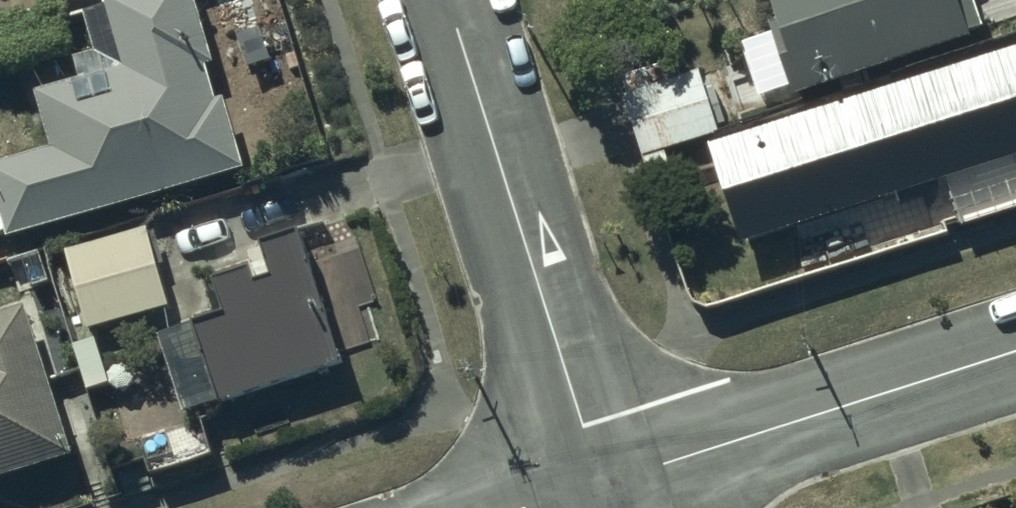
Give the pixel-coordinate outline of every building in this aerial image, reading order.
[(0,237),(237,171),(219,105),(214,106),(203,68),(211,66),(192,0),(101,0),(121,70),(31,95),(47,153),(0,166),(0,236),(0,237)] [(58,46),(45,0),(0,0),(0,62),(58,46)] [(790,98),(961,43),(959,36),(977,30),(968,0),(765,0),(781,48),(774,50),(790,98)] [(736,246),(1015,157),(1015,48),(705,147),(736,246)] [(624,96),(639,157),(732,130),(715,70),(624,96)] [(64,253),(86,333),(165,311),(143,231),(64,253)] [(155,338),(180,409),(209,398),(212,406),(329,365),(285,241),(255,252),(265,280),(253,284),(249,271),(207,286),(217,315),(155,338)] [(67,454),(21,308),(0,314),(0,475),(67,454)]
